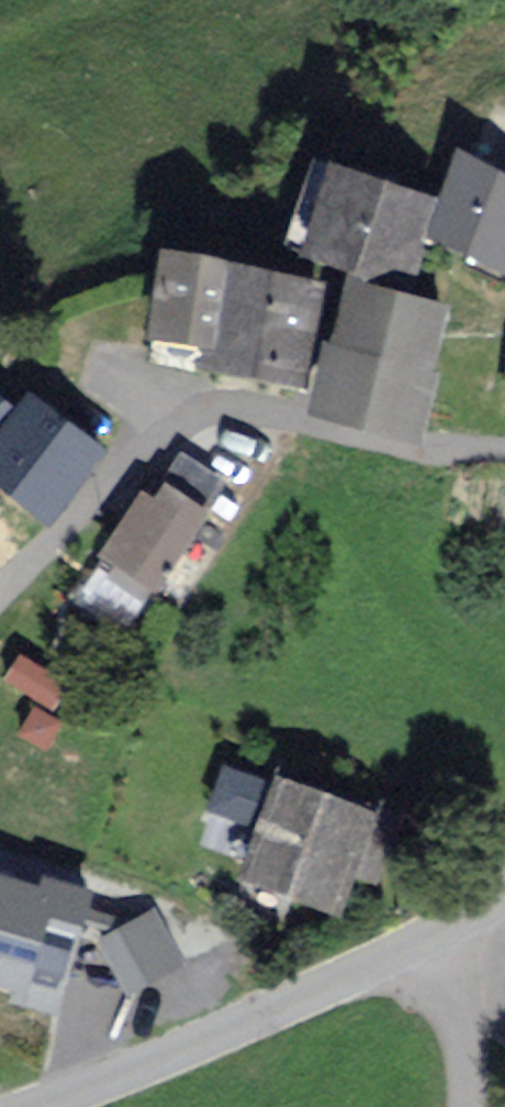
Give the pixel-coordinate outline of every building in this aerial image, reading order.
[(451,160),(438,197),(424,237),(431,241),(504,276),(504,185),(451,160)] [(438,197),(331,163),(299,254),(415,284),(431,241),(424,237),(438,197)] [(451,304),(345,278),(329,342),(323,341),(305,414),(423,443),(441,374),(434,372),(451,304)] [(222,292),(157,280),(143,356),(208,368),(222,292)] [(322,297),(229,280),(210,381),(303,398),(322,297)] [(15,407),(0,427),(0,489),(49,526),(107,450),(28,390),(15,407)] [(15,407),(0,395),(0,427),(15,407)] [(147,606),(203,519),(148,484),(92,571),(147,606)] [(69,684),(19,653),(3,679),(53,710),(69,684)] [(61,721),(34,705),(17,733),(44,749),(61,721)] [(363,805),(273,774),(271,781),(223,765),(207,812),(253,828),(234,883),(341,921),(356,876),(377,884),(402,814),(364,800),(363,805)] [(0,875),(0,989),(10,992),(7,1003),(58,1018),(95,890),(42,874),(39,886),(0,875)] [(184,967),(153,909),(94,940),(125,998),(184,967)]
